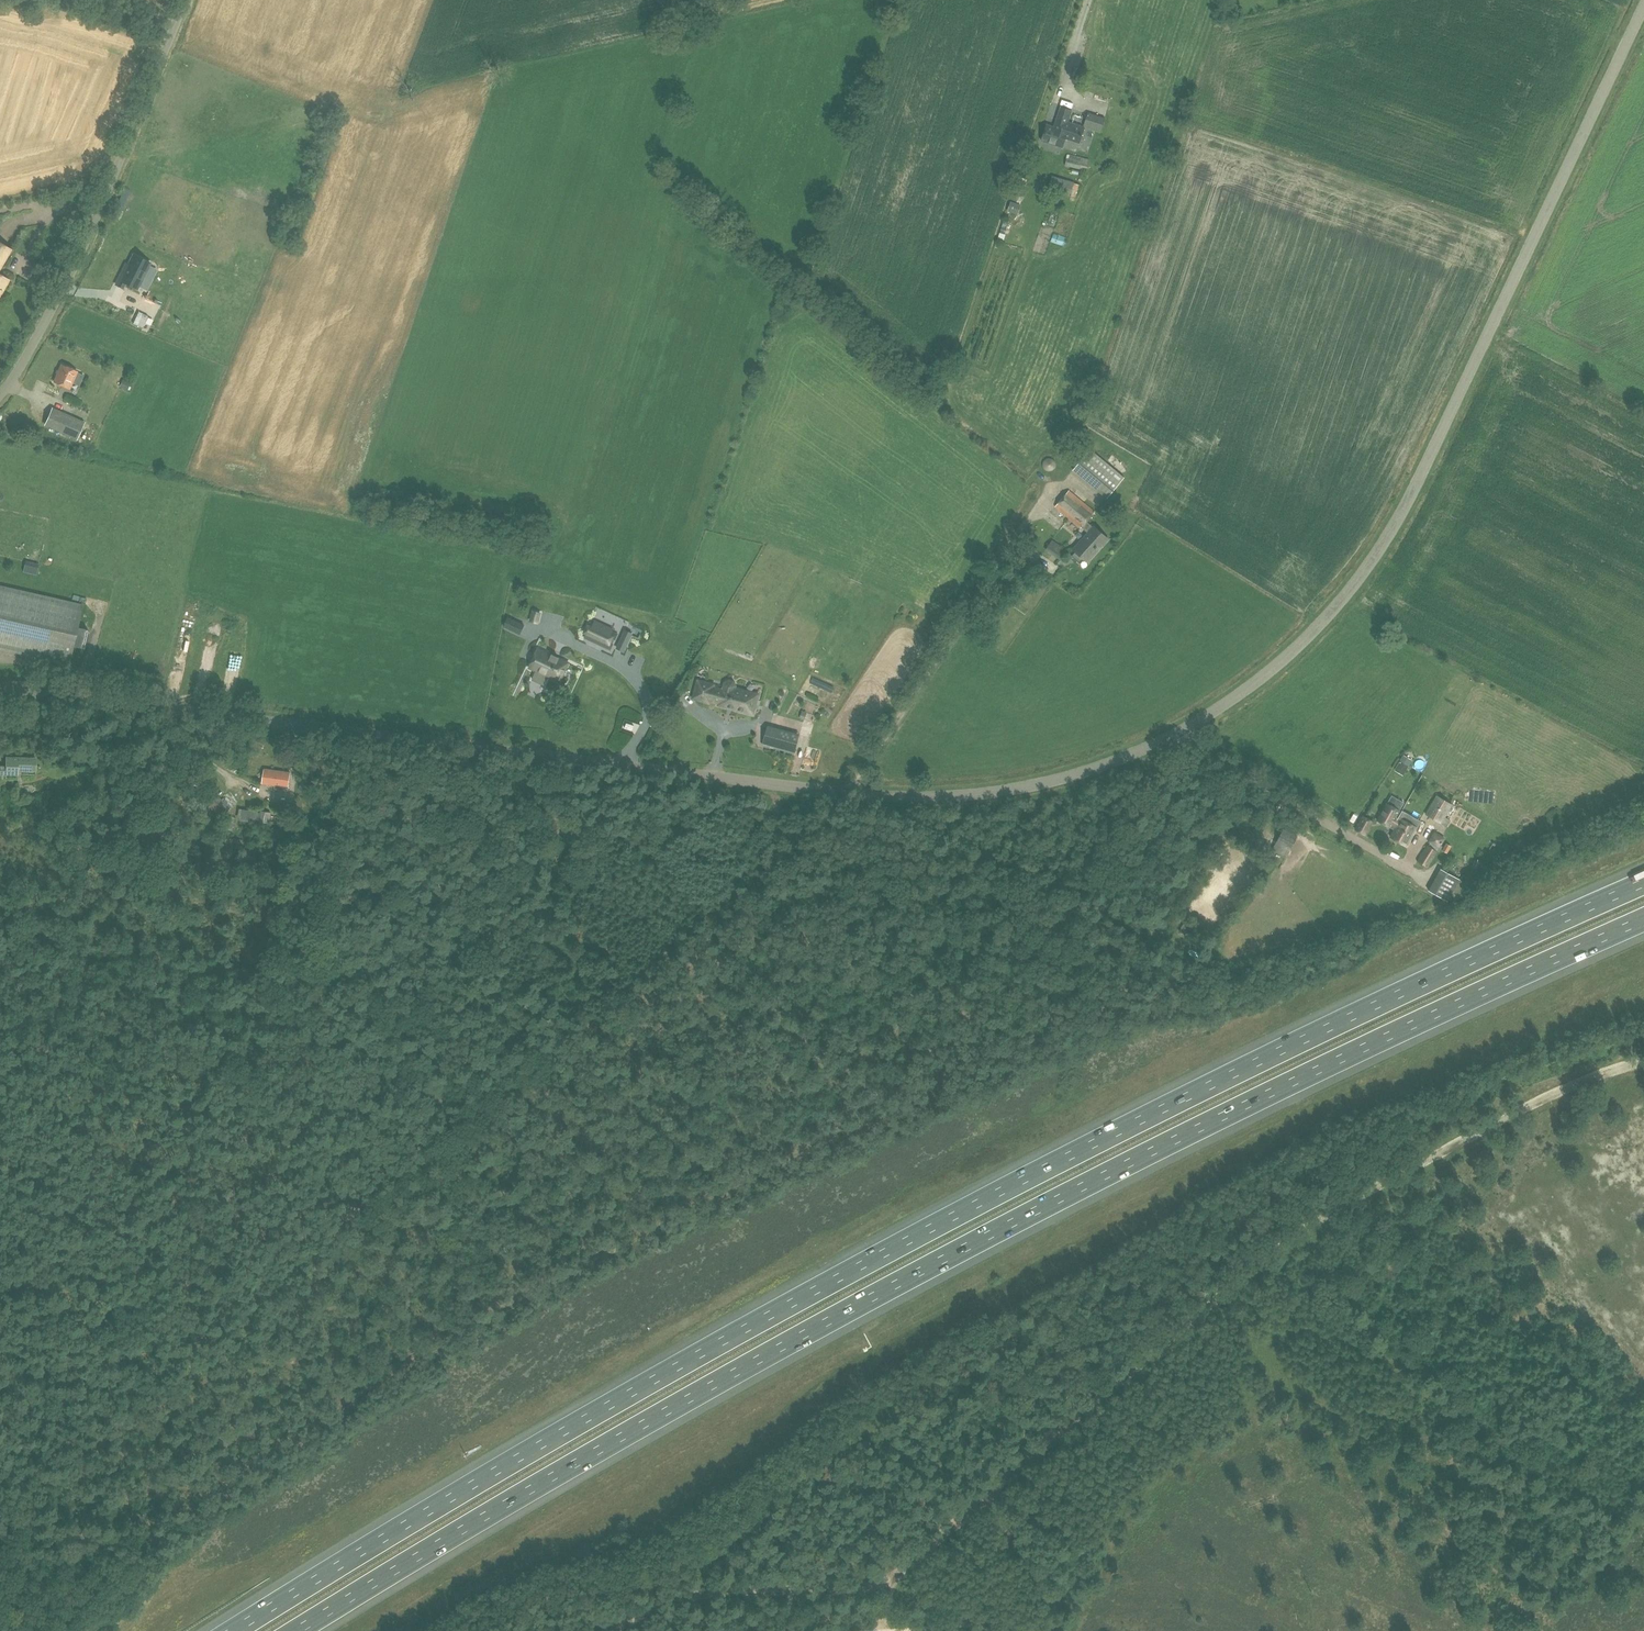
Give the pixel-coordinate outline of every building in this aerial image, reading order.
[(1073,111),(1062,107),(1058,121),(1060,122),(1058,128),(1048,124),(1043,140),(1063,147),(1066,138),(1080,143),(1086,128),(1069,122),(1073,111)] [(1105,118),(1088,112),(1084,125),(1101,131),(1105,118)] [(1089,160),(1068,154),(1065,165),(1087,170),(1089,160)] [(10,249),(0,244),(0,267),(10,249)] [(126,282),(138,288),(150,261),(133,254),(126,268),(124,268),(117,284),(124,287),(126,282)] [(2,291),(8,280),(0,275),(0,290),(2,291)] [(70,389),(77,371),(61,364),(54,382),(70,389)] [(140,394),(147,382),(141,379),(134,391),(140,394)] [(76,440),(84,422),(66,414),(58,432),(76,440)] [(1073,469),(1108,496),(1125,476),(1090,448),(1073,469)] [(1047,457),(1045,458),(1045,459),(1044,459),(1043,461),(1043,463),(1043,465),(1044,467),(1046,468),(1048,469),(1050,469),(1052,468),(1054,467),(1055,466),(1056,464),(1056,462),(1055,460),(1054,458),(1051,457),(1049,457),(1047,457)] [(1080,564),(1085,559),(1088,561),(1108,538),(1094,526),(1093,527),(1087,521),(1095,512),(1069,490),(1055,506),(1081,528),(1082,527),(1088,533),(1074,549),(1076,551),(1071,556),(1080,564)] [(1061,559),(1067,550),(1052,540),(1046,549),(1061,559)] [(25,565),(23,571),(36,574),(38,568),(25,565)] [(83,650),(88,631),(77,628),(82,606),(0,587),(0,650),(68,666),(73,647),(83,650)] [(532,610),(529,621),(539,624),(541,612),(532,610)] [(504,626),(520,634),(524,625),(508,617),(504,626)] [(594,623),(592,622),(585,637),(610,649),(613,644),(611,643),(613,639),(615,639),(618,634),(612,631),(613,629),(595,621),(594,623)] [(632,633),(625,630),(623,636),(629,639),(632,633)] [(186,646),(195,647),(196,638),(188,637),(186,646)] [(560,681),(568,663),(545,652),(537,670),(560,681)] [(248,678),(247,664),(239,664),(239,678),(248,678)] [(707,703),(709,699),(729,705),(728,706),(733,707),(733,708),(753,713),(758,697),(756,693),(735,688),(735,685),(733,682),(729,680),(725,683),(723,682),(722,687),(715,685),(716,683),(697,678),(692,699),(707,703)] [(795,753),(800,734),(768,725),(763,744),(795,753)] [(15,768),(26,769),(26,757),(6,756),(5,766),(5,772),(15,773),(15,768)] [(288,790),(290,772),(265,769),(262,783),(276,785),(275,788),(288,790)] [(38,782),(38,773),(26,773),(26,782),(38,782)] [(22,776),(12,776),(12,784),(21,785),(22,776)] [(312,790),(311,780),(299,781),(300,791),(312,790)] [(1447,826),(1450,820),(1445,817),(1452,804),(1437,795),(1426,814),(1447,826)] [(1406,845),(1417,826),(1401,818),(1400,819),(1396,817),(1400,810),(1387,803),(1378,819),(1390,826),(1392,824),(1396,827),(1391,837),(1406,845)] [(237,818),(224,815),(221,825),(234,828),(237,818)] [(1373,821),(1363,816),(1356,829),(1365,834),(1373,821)] [(1287,854),(1296,837),(1283,831),(1275,847),(1287,854)] [(1438,852),(1427,845),(1417,861),(1428,868),(1438,852)] [(1448,901),(1458,882),(1460,878),(1441,868),(1429,890),(1448,901)] [(1184,923),(1180,931),(1185,934),(1190,926),(1184,923)] [(834,1333),(836,1339),(846,1335),(843,1329),(834,1333)]
